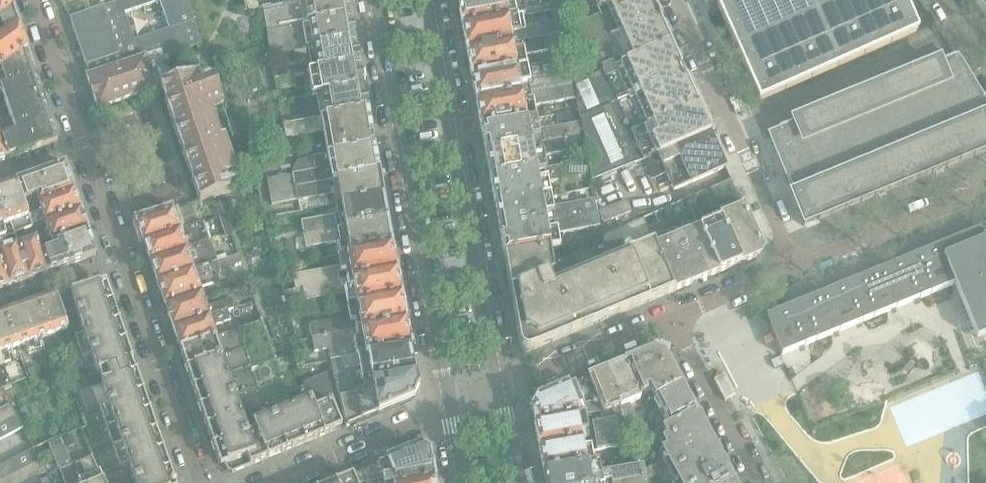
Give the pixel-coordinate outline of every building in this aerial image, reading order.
[(8,0),(0,0),(0,26),(6,34),(17,26),(8,0)] [(92,64),(95,73),(162,51),(164,57),(196,46),(199,54),(196,55),(202,72),(209,70),(201,44),(186,0),(123,0),(69,18),(86,66),(92,64)] [(346,0),(305,0),(298,1),(299,6),(263,13),(266,32),(349,17),(346,0)] [(514,5),(541,0),(475,0),(457,3),(462,28),(516,17),(514,5)] [(650,0),(618,0),(601,7),(602,9),(598,10),(600,16),(576,26),(582,39),(606,29),(621,64),(669,43),(650,0)] [(904,0),(702,0),(706,7),(715,3),(758,102),(866,54),(918,31),(904,0)] [(983,13),(985,11),(985,0),(975,0),(983,13)] [(354,40),(349,17),(266,32),(271,55),(312,48),(354,40)] [(562,21),(519,30),(516,17),(462,28),(466,53),(565,36),(563,25),(562,21)] [(24,46),(17,26),(6,34),(0,38),(0,64),(24,46)] [(524,57),(554,51),(557,63),(569,60),(568,56),(567,48),(565,36),(466,53),(471,78),(526,68),(524,57)] [(357,62),(354,40),(312,48),(314,56),(308,57),(311,71),(357,62)] [(683,81),(680,74),(678,70),(680,69),(669,43),(621,64),(621,65),(573,85),(576,99),(578,110),(590,108),(587,87),(606,79),(624,118),(634,113),(641,128),(697,106),(685,80),(683,81)] [(26,51),(24,46),(0,64),(0,90),(35,77),(26,51)] [(173,83),(164,57),(162,51),(95,73),(86,77),(97,110),(159,88),(173,83)] [(602,71),(594,53),(575,60),(575,61),(571,62),(578,80),(580,79),(581,80),(602,71)] [(958,64),(959,63),(957,60),(940,66),(938,62),(933,64),(934,65),(910,75),(910,73),(905,75),(906,77),(882,86),(881,85),(877,87),(877,88),(854,97),(853,96),(849,98),(849,99),(825,109),(825,108),(820,110),(820,111),(798,120),(797,119),(792,121),(794,125),(768,136),(770,141),(792,194),(793,197),(791,197),(803,226),(985,151),(985,109),(958,64)] [(362,87),(357,62),(311,71),(311,72),(307,72),(311,97),(321,96),(362,87)] [(530,94),(573,85),(572,72),(529,80),(526,68),(471,78),(475,103),(520,95),(530,93),(530,94)] [(220,139),(211,112),(223,108),(209,70),(202,72),(173,83),(159,88),(163,98),(199,202),(217,196),(228,192),(223,177),(236,173),(223,138),(220,139)] [(35,77),(0,90),(0,99),(3,98),(10,120),(0,123),(0,133),(13,128),(48,115),(35,77)] [(631,133),(641,128),(634,113),(624,118),(606,79),(587,87),(590,108),(578,110),(580,123),(582,130),(583,138),(585,151),(588,162),(590,175),(592,186),(597,184),(619,174),(634,168),(633,164),(643,160),(631,133)] [(533,107),(576,99),(573,85),(530,94),(532,103),(522,105),(520,95),(475,103),(480,129),(535,118),(533,107)] [(367,113),(362,87),(321,96),(325,118),(283,126),(283,127),(367,113)] [(709,135),(697,106),(641,128),(631,133),(643,160),(644,163),(709,135)] [(373,148),(367,113),(283,127),(285,139),(327,131),(331,155),(373,148)] [(57,142),(48,115),(13,128),(15,135),(2,139),(9,159),(57,142)] [(530,147),(539,145),(583,138),(582,130),(580,123),(538,131),(535,118),(480,129),(485,155),(530,147)] [(725,169),(709,135),(644,163),(652,181),(666,175),(674,193),(725,169)] [(0,136),(0,162),(9,159),(2,139),(1,140),(0,136)] [(544,159),(585,151),(583,138),(539,145),(541,154),(531,156),(530,147),(485,155),(490,180),(546,170),(544,159)] [(378,175),(373,148),(331,155),(297,161),(291,173),(292,175),(266,180),(269,194),(328,182),(336,181),(378,175)] [(548,184),(590,175),(588,162),(546,170),(490,180),(489,180),(494,205),(551,196),(548,184)] [(74,191),(65,165),(15,182),(24,207),(74,191)] [(382,198),(378,175),(336,181),(337,188),(329,189),(328,182),(269,194),(271,206),(297,201),(297,202),(339,194),(341,204),(382,198)] [(736,195),(729,181),(710,190),(716,204),(736,195)] [(24,207),(15,182),(0,187),(0,192),(12,223),(10,224),(13,234),(32,228),(28,217),(24,207)] [(80,211),(74,191),(24,207),(28,217),(40,212),(44,223),(80,211)] [(0,192),(0,239),(6,237),(2,226),(10,224),(12,223),(0,192)] [(598,217),(597,212),(594,200),(554,208),(551,196),(494,205),(499,232),(545,225),(544,224),(553,222),(553,224),(598,217)] [(386,221),(382,198),(341,204),(343,215),(300,222),(303,236),(386,221)] [(601,220),(629,209),(625,199),(597,210),(601,220)] [(674,216),(670,207),(664,209),(667,219),(674,216)] [(760,248),(758,244),(742,208),(719,218),(720,220),(699,229),(719,273),(756,258),(760,248)] [(87,229),(80,211),(44,223),(48,234),(35,238),(38,246),(87,229)] [(142,243),(197,225),(194,216),(176,222),(173,212),(136,224),(142,243)] [(225,216),(219,218),(225,237),(231,235),(225,216)] [(559,248),(557,236),(600,228),(598,217),(553,224),(554,230),(546,232),(545,225),(499,232),(501,238),(504,257),(549,249),(559,248)] [(675,291),(654,247),(642,219),(602,237),(602,246),(621,241),(627,255),(551,286),(547,277),(553,275),(549,249),(504,257),(504,258),(503,258),(519,346),(521,349),(523,351),(527,352),(529,352),(675,291)] [(391,246),(386,221),(303,236),(305,249),(347,241),(349,253),(391,246)] [(186,251),(210,243),(203,223),(197,225),(142,243),(149,262),(186,251)] [(765,317),(770,329),(780,356),(832,335),(953,286),(976,341),(985,337),(985,227),(765,317)] [(96,256),(87,229),(38,246),(46,273),(96,256)] [(719,273),(699,229),(654,247),(675,291),(719,273)] [(17,245),(8,248),(4,238),(6,237),(0,239),(0,262),(11,285),(29,279),(17,245)] [(46,273),(38,246),(35,238),(17,245),(29,279),(46,273)] [(156,282),(211,264),(216,262),(210,243),(186,251),(149,262),(156,282)] [(395,271),(391,246),(349,253),(337,255),(340,268),(292,276),(294,289),(338,282),(337,273),(345,272),(347,280),(395,271)] [(233,257),(216,262),(220,272),(217,283),(226,280),(227,276),(224,268),(238,263),(241,262),(239,255),(233,257)] [(0,262),(0,289),(11,285),(0,262)] [(211,264),(156,282),(162,301),(164,306),(201,294),(200,289),(197,280),(220,272),(216,262),(211,264)] [(396,271),(395,271),(347,280),(338,282),(294,289),(296,302),(304,301),(305,302),(344,294),(346,306),(400,296),(396,271)] [(132,363),(118,322),(110,299),(105,300),(100,285),(79,292),(77,288),(59,294),(65,314),(75,310),(83,334),(74,337),(81,357),(90,354),(97,375),(101,385),(135,373),(131,363),(132,363)] [(232,309),(229,300),(206,308),(201,294),(164,306),(172,330),(227,311),(232,309)] [(67,330),(55,295),(38,301),(50,336),(67,330)] [(405,322),(400,296),(346,306),(348,318),(309,326),(311,339),(405,322)] [(50,336),(38,301),(20,307),(36,352),(44,350),(40,339),(50,336)] [(36,352),(20,307),(3,313),(16,348),(24,345),(29,355),(36,352)] [(216,337),(212,327),(230,321),(227,311),(172,330),(179,350),(216,337)] [(0,314),(0,353),(4,363),(10,361),(6,351),(16,348),(3,313),(0,314)] [(292,410),(261,322),(216,337),(179,350),(214,452),(219,451),(226,471),(231,474),(324,435),(322,430),(344,421),(335,388),(332,375),(330,375),(329,372),(302,383),(310,402),(292,410)] [(409,347),(405,322),(311,339),(313,352),(307,354),(309,366),(330,362),(409,347)] [(754,336),(728,347),(745,386),(770,375),(774,384),(790,377),(780,356),(770,329),(754,336)] [(415,373),(410,347),(409,347),(330,362),(332,375),(335,388),(414,373),(415,373)] [(680,387),(668,364),(668,365),(663,356),(653,352),(653,353),(645,356),(625,364),(638,397),(651,391),(655,400),(680,387)] [(0,353),(0,387),(2,390),(10,386),(8,378),(3,364),(4,363),(0,353)] [(638,397),(625,364),(606,372),(628,423),(636,420),(628,404),(639,399),(638,397)] [(628,423),(606,372),(588,379),(574,385),(547,396),(537,400),(536,400),(531,410),(535,418),(534,418),(534,421),(588,411),(590,416),(602,413),(603,415),(610,412),(614,421),(616,428),(628,423)] [(149,412),(136,373),(135,373),(101,385),(107,404),(98,407),(119,468),(128,464),(134,482),(132,482),(168,482),(165,476),(170,474),(149,412)] [(377,414),(413,399),(418,391),(418,390),(414,373),(335,388),(344,421),(345,427),(377,413),(377,414)] [(79,390),(76,382),(69,384),(72,392),(79,390)] [(694,412),(680,387),(655,400),(668,426),(694,412)] [(15,416),(9,404),(0,409),(0,424),(15,416)] [(617,434),(616,428),(614,421),(587,425),(586,416),(590,416),(588,411),(534,421),(535,424),(533,424),(538,448),(580,441),(579,431),(592,429),(593,438),(617,434)] [(719,460),(694,412),(668,426),(662,429),(667,438),(661,441),(665,448),(660,451),(677,482),(719,460)] [(22,428),(15,416),(0,424),(0,440),(22,428)] [(651,436),(646,426),(644,422),(637,426),(643,440),(651,436)] [(596,463),(594,452),(620,447),(617,434),(593,438),(595,448),(581,449),(580,441),(538,448),(542,472),(596,463)] [(78,482),(64,446),(61,437),(51,441),(54,451),(53,451),(60,471),(59,471),(64,482),(79,482),(78,482)] [(432,467),(431,467),(429,455),(429,454),(418,449),(407,454),(377,466),(353,476),(355,481),(355,482),(421,482),(434,481),(432,467)] [(39,461),(33,450),(0,467),(0,482),(6,479),(39,461)] [(719,460),(677,482),(678,482),(731,482),(719,460)] [(37,478),(46,473),(39,461),(6,479),(0,482),(40,482),(37,478)] [(102,482),(93,462),(81,467),(86,479),(78,482),(79,482),(101,482),(102,482)] [(645,480),(642,466),(602,472),(600,462),(596,463),(542,472),(544,482),(629,482),(645,480)] [(659,472),(655,465),(644,471),(648,478),(659,472)]
